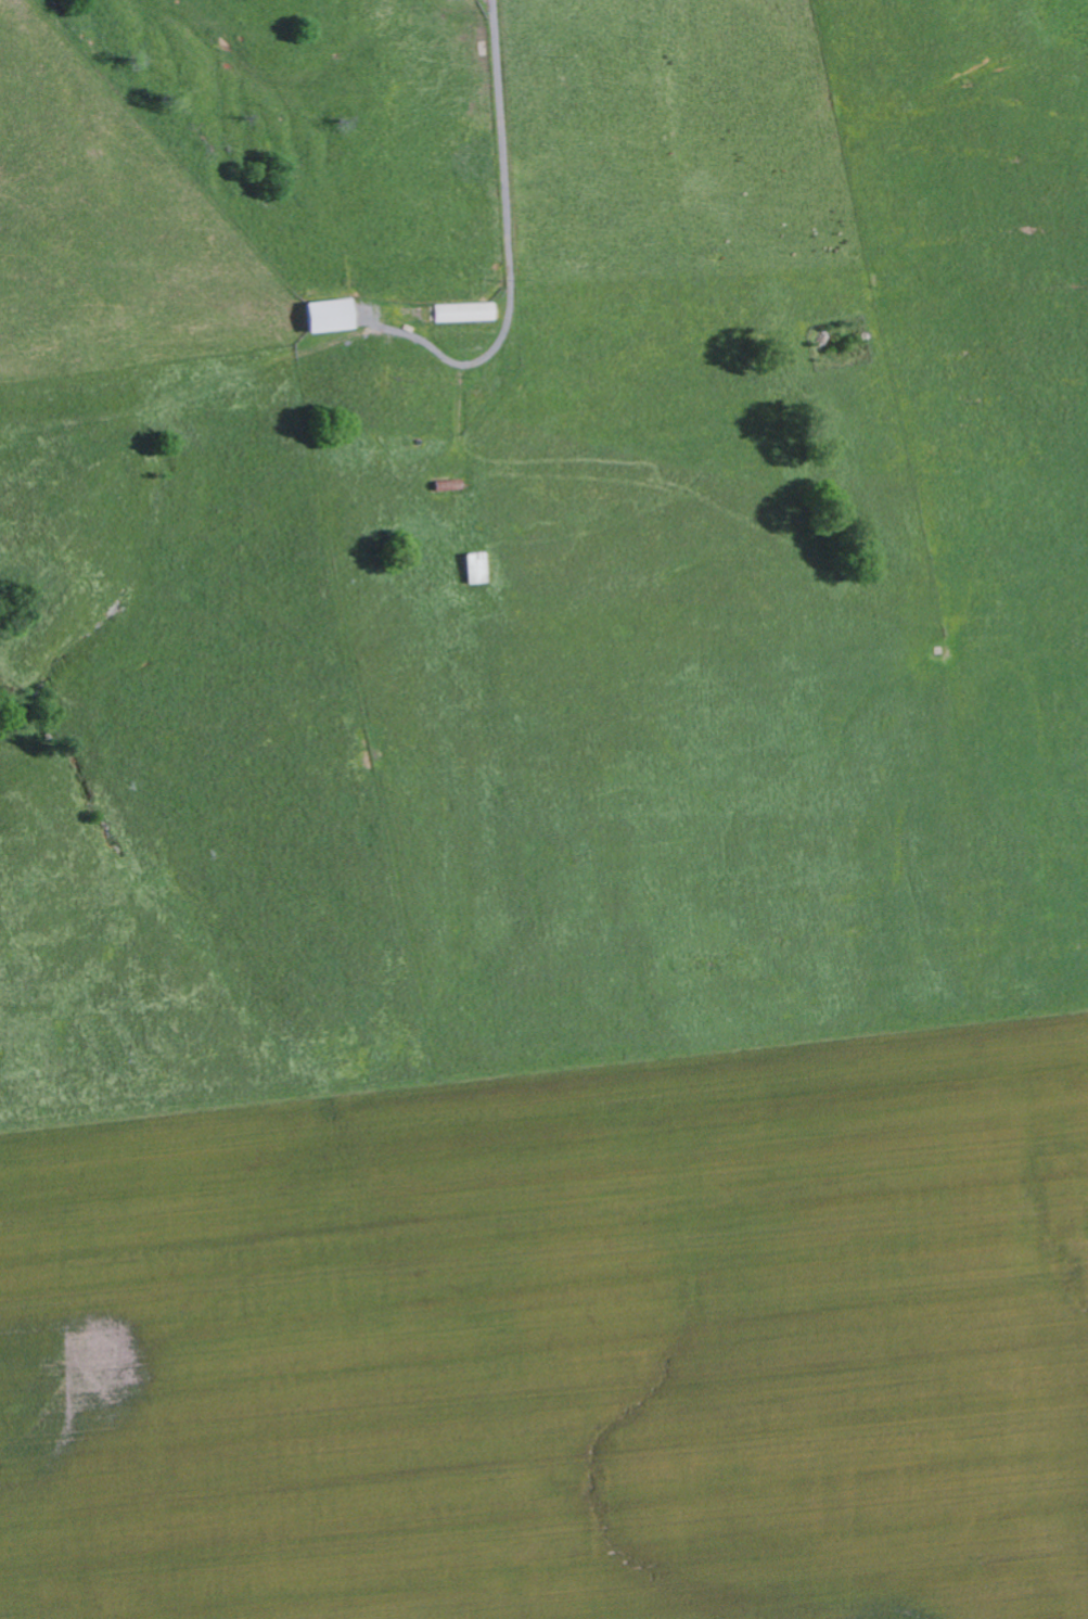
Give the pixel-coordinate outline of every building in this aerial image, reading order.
[(349,331),(347,300),(302,303),(304,334),(349,331)] [(490,304),(431,306),(431,323),(490,321),(490,304)]
